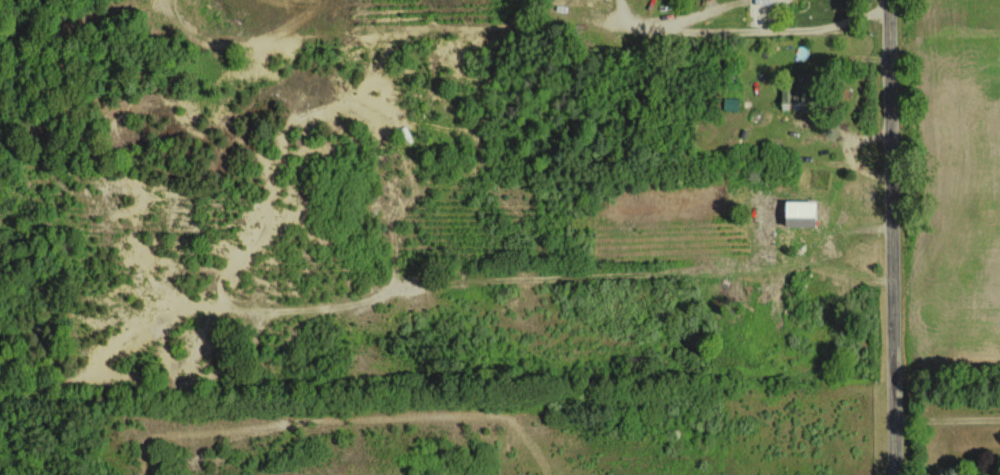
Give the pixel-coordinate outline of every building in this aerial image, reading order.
[(812,202),(782,202),(781,227),(812,227),(812,202)]
